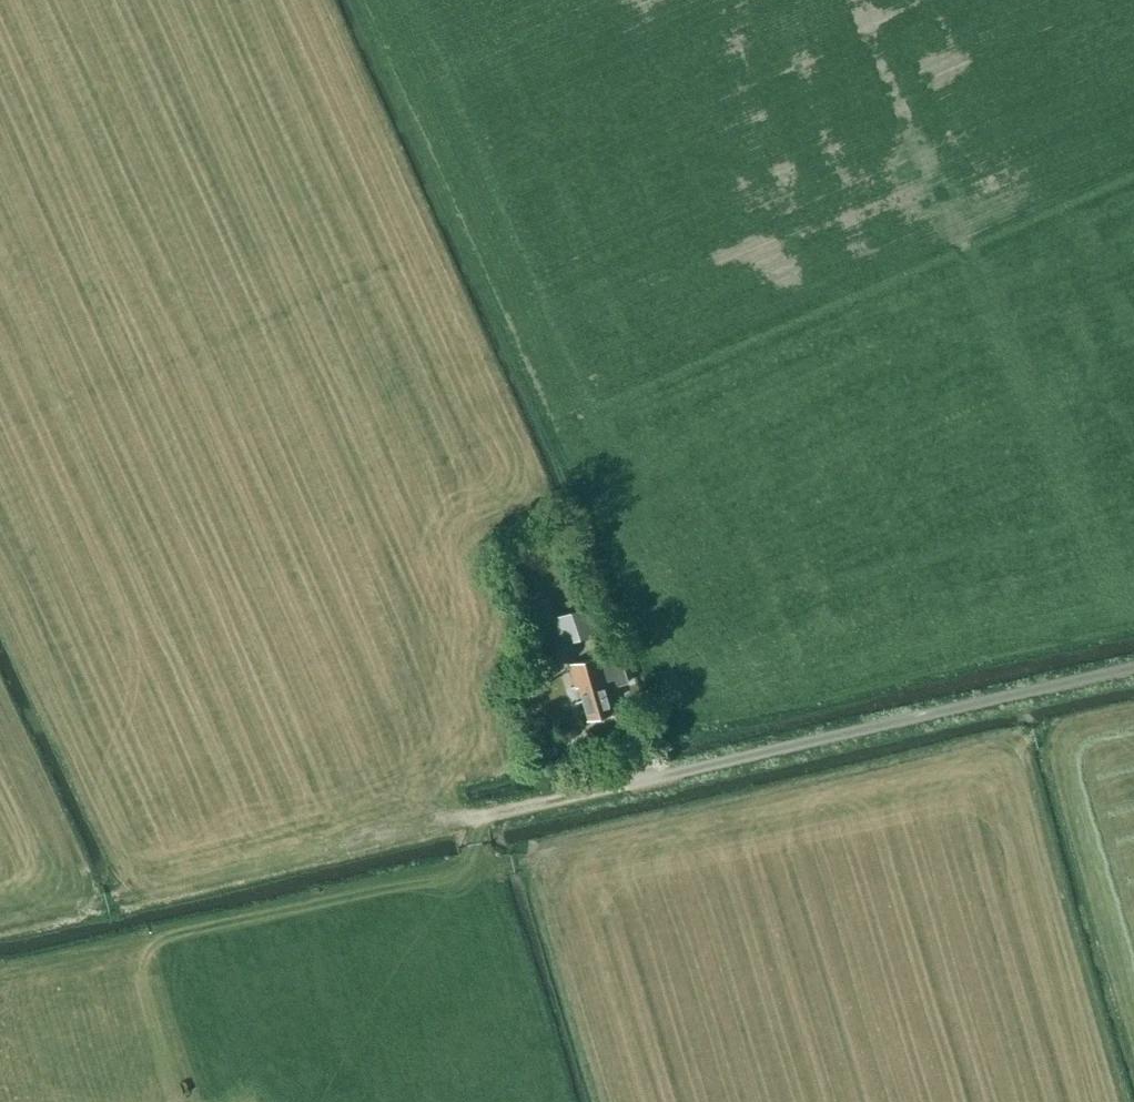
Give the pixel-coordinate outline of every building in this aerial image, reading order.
[(599,632),(590,605),(552,618),(561,644),(599,632)] [(575,687),(578,686),(588,719),(613,712),(606,688),(628,681),(618,645),(602,650),(604,655),(569,665),(575,687)]
